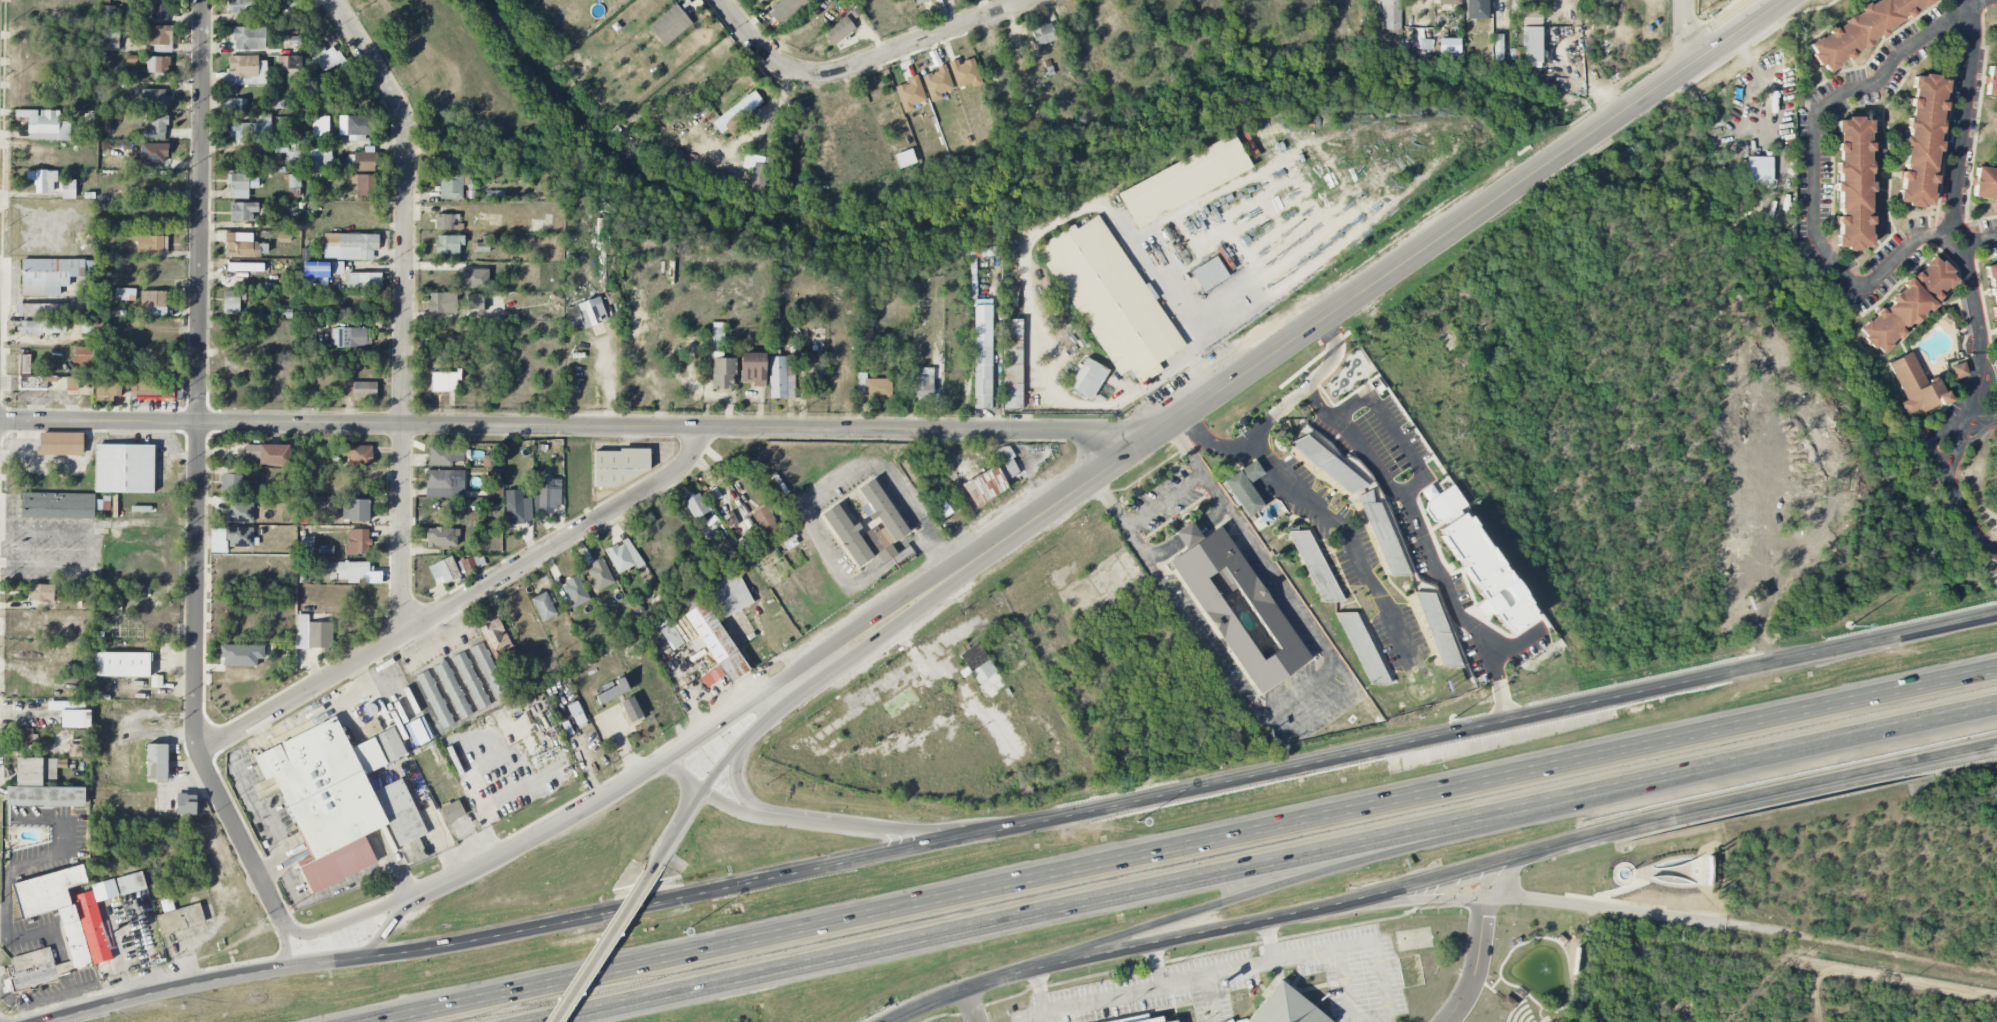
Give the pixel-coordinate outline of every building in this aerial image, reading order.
[(152,19),(168,19),(168,0),(152,0),(152,19)] [(254,0),(228,0),(228,13),(254,12),(254,0)] [(808,0),(782,0),(768,12),(780,25),(809,0),(808,0)] [(1382,29),(1400,30),(1400,0),(1382,0),(1382,29)] [(1487,0),(1465,0),(1465,19),(1486,19),(1487,0)] [(1822,69),(1934,3),(1932,0),(1873,0),(1805,40),(1822,69)] [(648,26),(665,47),(692,23),(676,3),(648,26)] [(101,19),(118,19),(118,6),(102,5),(101,19)] [(1541,10),(1523,10),(1523,23),(1541,23),(1541,10)] [(824,31),(833,44),(856,30),(847,16),(824,31)] [(1030,26),(1036,46),(1056,41),(1051,21),(1030,26)] [(172,25),(149,25),(149,52),(172,52),(172,25)] [(265,27),(233,27),(233,50),(265,50),(265,27)] [(1541,27),(1523,27),(1523,62),(1540,63),(1541,27)] [(119,29),(104,29),(105,50),(119,50),(119,29)] [(1417,49),(1432,49),(1432,39),(1417,40),(1417,49)] [(346,66),(335,45),(313,56),(322,73),(336,66),(338,70),(346,66)] [(228,56),(228,85),(265,84),(265,61),(258,61),(258,55),(228,56)] [(168,56),(146,57),(146,72),(154,72),(154,80),(169,80),(168,56)] [(278,70),(286,70),(286,78),(302,78),(302,56),(278,56),(278,70)] [(957,59),(948,63),(957,88),(971,83),(972,87),(982,84),(973,58),(959,63),(957,59)] [(953,89),(945,64),(937,67),(938,70),(922,76),(931,102),(942,98),(941,93),(953,89)] [(1988,65),(1985,96),(1996,97),(1996,66),(1988,65)] [(926,100),(917,74),(908,78),(909,82),(895,88),(904,113),(914,110),(913,105),(926,100)] [(1944,77),(1911,74),(1900,204),(1933,207),(1944,77)] [(168,89),(142,89),(141,109),(167,109),(168,89)] [(712,123),(721,134),(726,130),(733,138),(746,128),(740,120),(763,101),(754,90),(712,123)] [(246,98),(223,99),(223,111),(247,111),(246,98)] [(60,111),(39,110),(15,110),(15,117),(28,117),(28,139),(70,140),(70,122),(60,122),(60,111)] [(166,140),(167,113),(145,113),(145,140),(166,140)] [(230,142),(271,142),(271,115),(261,115),(261,123),(230,123),(230,142)] [(374,115),(339,116),(339,135),(374,134),(374,115)] [(328,138),(329,118),(313,117),(312,137),(328,138)] [(1870,117),(1837,117),(1837,248),(1870,248),(1870,117)] [(1118,189),(1134,225),(1252,172),(1235,135),(1118,189)] [(300,150),(293,150),(294,141),(283,140),(283,145),(275,144),(275,152),(300,155),(300,150)] [(434,171),(466,170),(466,163),(463,163),(463,144),(442,144),(442,151),(433,151),(434,171)] [(338,167),(337,159),(332,160),(330,146),(304,150),(308,172),(338,167)] [(895,155),(899,168),(916,163),(912,149),(895,155)] [(768,191),(772,165),(754,162),(750,188),(768,191)] [(1772,168),(1749,167),(1748,183),(1772,184),(1772,168)] [(1975,167),(1972,197),(1996,199),(1996,169),(1975,167)] [(26,170),(26,179),(35,179),(35,192),(53,193),(54,182),(57,182),(57,171),(26,170)] [(248,199),(249,188),(259,188),(259,175),(227,174),(227,184),(231,184),(231,198),(248,199)] [(289,187),(300,187),(300,174),(289,174),(289,187)] [(375,175),(352,174),(352,184),(357,184),(356,199),(375,199),(375,175)] [(463,199),(463,174),(440,174),(440,199),(463,199)] [(75,199),(75,180),(62,180),(62,199),(75,199)] [(231,221),(253,221),(253,212),(259,212),(258,202),(230,203),(231,221)] [(1038,247),(1117,377),(1130,369),(1135,377),(1141,373),(1146,381),(1162,370),(1158,363),(1183,347),(1101,213),(1076,228),(1074,225),(1038,247)] [(461,214),(436,214),(436,229),(461,230),(461,214)] [(253,242),(253,233),(226,232),(225,257),(260,258),(260,242),(253,242)] [(84,233),(74,233),(74,244),(84,244),(84,233)] [(324,259),(373,260),(373,250),(379,251),(379,234),(324,233),(324,259)] [(464,236),(436,235),(436,254),(459,254),(459,245),(464,245),(464,236)] [(137,253),(167,253),(167,236),(137,236),(137,253)] [(1961,281),(1938,255),(1856,326),(1878,353),(1961,281)] [(1202,292),(1229,277),(1217,256),(1191,270),(1202,292)] [(22,296),(60,295),(60,286),(69,286),(69,277),(85,277),(85,259),(22,259),(22,296)] [(1987,261),(1996,337),(1996,260),(1987,261)] [(331,273),(343,273),(343,262),(332,261),(331,273)] [(264,272),(264,263),(227,263),(227,271),(264,272)] [(305,264),(304,274),(326,275),(326,264),(305,264)] [(488,269),(464,269),(463,288),(488,289),(488,269)] [(382,273),(346,272),(346,288),(382,288),(382,273)] [(116,300),(135,301),(136,288),(116,288),(116,300)] [(223,312),(239,312),(240,299),(245,300),(246,291),(224,290),(223,312)] [(167,316),(166,291),(141,291),(141,316),(167,316)] [(456,292),(428,293),(429,313),(457,313),(456,292)] [(489,309),(488,294),(466,295),(467,310),(489,309)] [(566,307),(570,321),(580,319),(582,328),(607,321),(601,297),(566,307)] [(17,315),(61,316),(62,304),(18,303),(17,315)] [(974,408),(991,409),(992,305),(974,305),(974,408)] [(271,318),(292,318),(292,308),(281,308),(281,310),(271,310),(271,318)] [(65,334),(66,320),(19,319),(19,333),(65,334)] [(1004,409),(1022,409),(1022,319),(1004,319),(1004,409)] [(371,327),(331,328),(331,347),(371,347),(371,327)] [(94,347),(73,347),(72,363),(85,363),(85,369),(93,369),(94,347)] [(1917,414),(1949,400),(1939,377),(1926,383),(1913,351),(1889,362),(1906,400),(1900,402),(1905,413),(1915,409),(1917,414)] [(765,386),(765,353),(741,353),(741,380),(751,380),(751,386),(765,386)] [(30,374),(31,355),(20,354),(20,373),(30,374)] [(769,356),(769,398),(795,398),(794,356),(769,356)] [(1107,368),(1083,358),(1069,389),(1093,400),(1107,368)] [(1951,365),(1955,378),(1969,374),(1965,361),(1951,365)] [(934,368),(916,368),(915,401),(933,402),(934,368)] [(431,372),(431,392),(454,391),(454,380),(461,380),(461,371),(431,372)] [(866,378),(866,373),(857,373),(856,394),(865,394),(865,399),(890,399),(890,379),(866,378)] [(79,377),(20,376),(20,389),(78,390),(79,377)] [(94,401),(113,401),(114,396),(121,396),(121,378),(95,377),(94,401)] [(130,378),(130,397),(173,398),(174,379),(130,378)] [(377,382),(343,382),(343,398),(377,397),(377,382)] [(83,432),(40,432),(40,455),(83,455),(83,432)] [(1306,435),(1289,443),(1350,493),(1354,491),(1357,497),(1355,497),(1358,503),(1359,503),(1389,576),(1408,574),(1380,503),(1373,501),(1370,490),(1363,492),(1362,488),(1369,486),(1306,435)] [(290,445),(245,444),(245,461),(260,461),(260,464),(289,465),(290,445)] [(154,493),(154,445),(95,445),(94,492),(154,493)] [(372,466),(372,445),(344,445),(344,456),(349,456),(349,465),(372,466)] [(429,465),(453,466),(453,461),(463,461),(463,446),(429,445),(429,465)] [(992,452),(1006,480),(1021,473),(1007,445),(992,452)] [(1028,456),(1038,456),(1038,445),(1028,445),(1028,456)] [(594,449),(594,482),(649,482),(649,450),(594,449)] [(1249,483),(1264,473),(1256,460),(1224,481),(1247,517),(1264,506),(1249,483)] [(904,472),(917,485),(924,479),(911,465),(904,472)] [(1008,490),(997,466),(962,482),(974,506),(1008,490)] [(425,496),(464,497),(464,471),(426,470),(425,496)] [(221,493),(243,494),(244,475),(222,474),(221,493)] [(859,487),(891,543),(907,534),(875,478),(859,487)] [(538,479),(538,513),(554,513),(554,508),(561,508),(561,480),(538,479)] [(503,481),(490,481),(490,498),(503,498),(503,481)] [(1453,484),(1437,494),(1431,484),(1418,493),(1438,527),(1461,513),(1464,518),(1470,514),(1453,484)] [(935,513),(947,507),(940,492),(928,498),(935,513)] [(21,518),(94,519),(95,494),(21,493),(21,518)] [(709,512),(701,493),(684,500),(692,519),(709,512)] [(532,498),(506,499),(506,525),(524,524),(524,520),(533,520),(532,498)] [(370,521),(370,500),(343,500),(342,521),(370,521)] [(253,523),(253,503),(227,503),(227,522),(253,523)] [(781,532),(766,503),(751,510),(767,539),(781,532)] [(857,567),(872,556),(838,504),(822,513),(857,567)] [(1507,635),(1534,619),(1466,511),(1437,529),(1482,601),(1476,604),(1485,618),(1493,612),(1507,635)] [(728,528),(738,524),(733,512),(724,515),(728,528)] [(1170,559),(1256,695),(1308,662),(1222,524),(1201,537),(1197,530),(1191,521),(1175,531),(1181,541),(1186,549),(1170,559)] [(1324,606),(1342,598),(1307,526),(1289,535),(1324,606)] [(226,547),(253,547),(253,528),(227,527),(226,547)] [(370,529),(347,528),(346,554),(369,555),(370,529)] [(427,528),(427,547),(459,548),(459,528),(427,528)] [(606,550),(616,574),(634,566),(624,542),(606,550)] [(482,554),(456,563),(460,574),(486,566),(482,554)] [(442,577),(444,583),(460,577),(452,556),(428,566),(434,580),(442,577)] [(613,584),(605,560),(587,566),(595,590),(613,584)] [(347,582),(366,582),(365,562),(336,563),(336,579),(347,579),(347,582)] [(754,603),(735,566),(712,577),(716,585),(707,590),(722,619),(754,603)] [(561,584),(572,608),(590,600),(579,576),(561,584)] [(54,602),(54,585),(30,584),(29,601),(54,602)] [(1435,589),(1417,595),(1442,670),(1460,664),(1435,589)] [(542,622),(557,615),(546,591),(531,598),(542,622)] [(749,670),(705,600),(683,614),(697,637),(688,643),(695,652),(705,646),(729,683),(749,670)] [(1388,681),(1355,608),(1337,616),(1370,689),(1388,681)] [(333,622),(308,622),(308,614),(297,614),(296,647),(332,648),(333,622)] [(493,659),(512,653),(500,619),(481,625),(493,659)] [(684,643),(671,623),(660,630),(673,650),(684,643)] [(494,701),(507,696),(485,641),(473,646),(494,701)] [(962,652),(984,698),(1003,689),(981,643),(962,652)] [(257,667),(257,659),(264,659),(264,645),(220,644),(220,658),(224,658),(224,666),(257,667)] [(478,710),(490,705),(465,651),(453,656),(478,710)] [(150,677),(151,653),(91,652),(91,676),(150,677)] [(434,666),(460,720),(473,714),(447,661),(434,666)] [(417,675),(441,730),(453,724),(429,670),(417,675)] [(150,687),(161,687),(162,676),(151,676),(150,687)] [(602,687),(604,692),(595,696),(599,705),(630,691),(624,677),(602,687)] [(630,723),(643,717),(634,695),(621,702),(630,723)] [(91,728),(90,710),(61,711),(61,728),(91,728)] [(253,753),(265,780),(276,776),(311,861),(300,866),(311,892),(377,864),(365,834),(389,824),(398,846),(427,835),(404,778),(372,791),(364,773),(407,756),(395,728),(349,747),(337,719),(253,753)] [(367,736),(381,732),(377,720),(363,725),(367,736)] [(14,745),(31,746),(32,729),(15,728),(14,745)] [(81,757),(82,745),(71,744),(71,756),(81,757)] [(146,780),(167,780),(168,744),(147,744),(146,780)] [(56,759),(17,758),(17,787),(6,786),(6,806),(85,807),(86,788),(42,787),(42,778),(56,779),(56,759)] [(195,814),(196,794),(177,794),(177,814),(195,814)] [(440,808),(447,824),(466,815),(459,799),(440,808)] [(112,964),(94,890),(74,895),(76,904),(71,905),(67,889),(88,884),(83,866),(13,883),(22,919),(59,910),(71,961),(55,965),(50,947),(9,957),(16,987),(112,964)] [(147,888),(142,871),(116,878),(121,896),(147,888)] [(155,915),(161,935),(205,923),(199,903),(155,915)] [(1280,981),(1330,1021),(1246,1021),(1280,981)] [(1499,1003),(1502,999),(1506,995),(1516,1003),(1509,1012),(1499,1003)]
